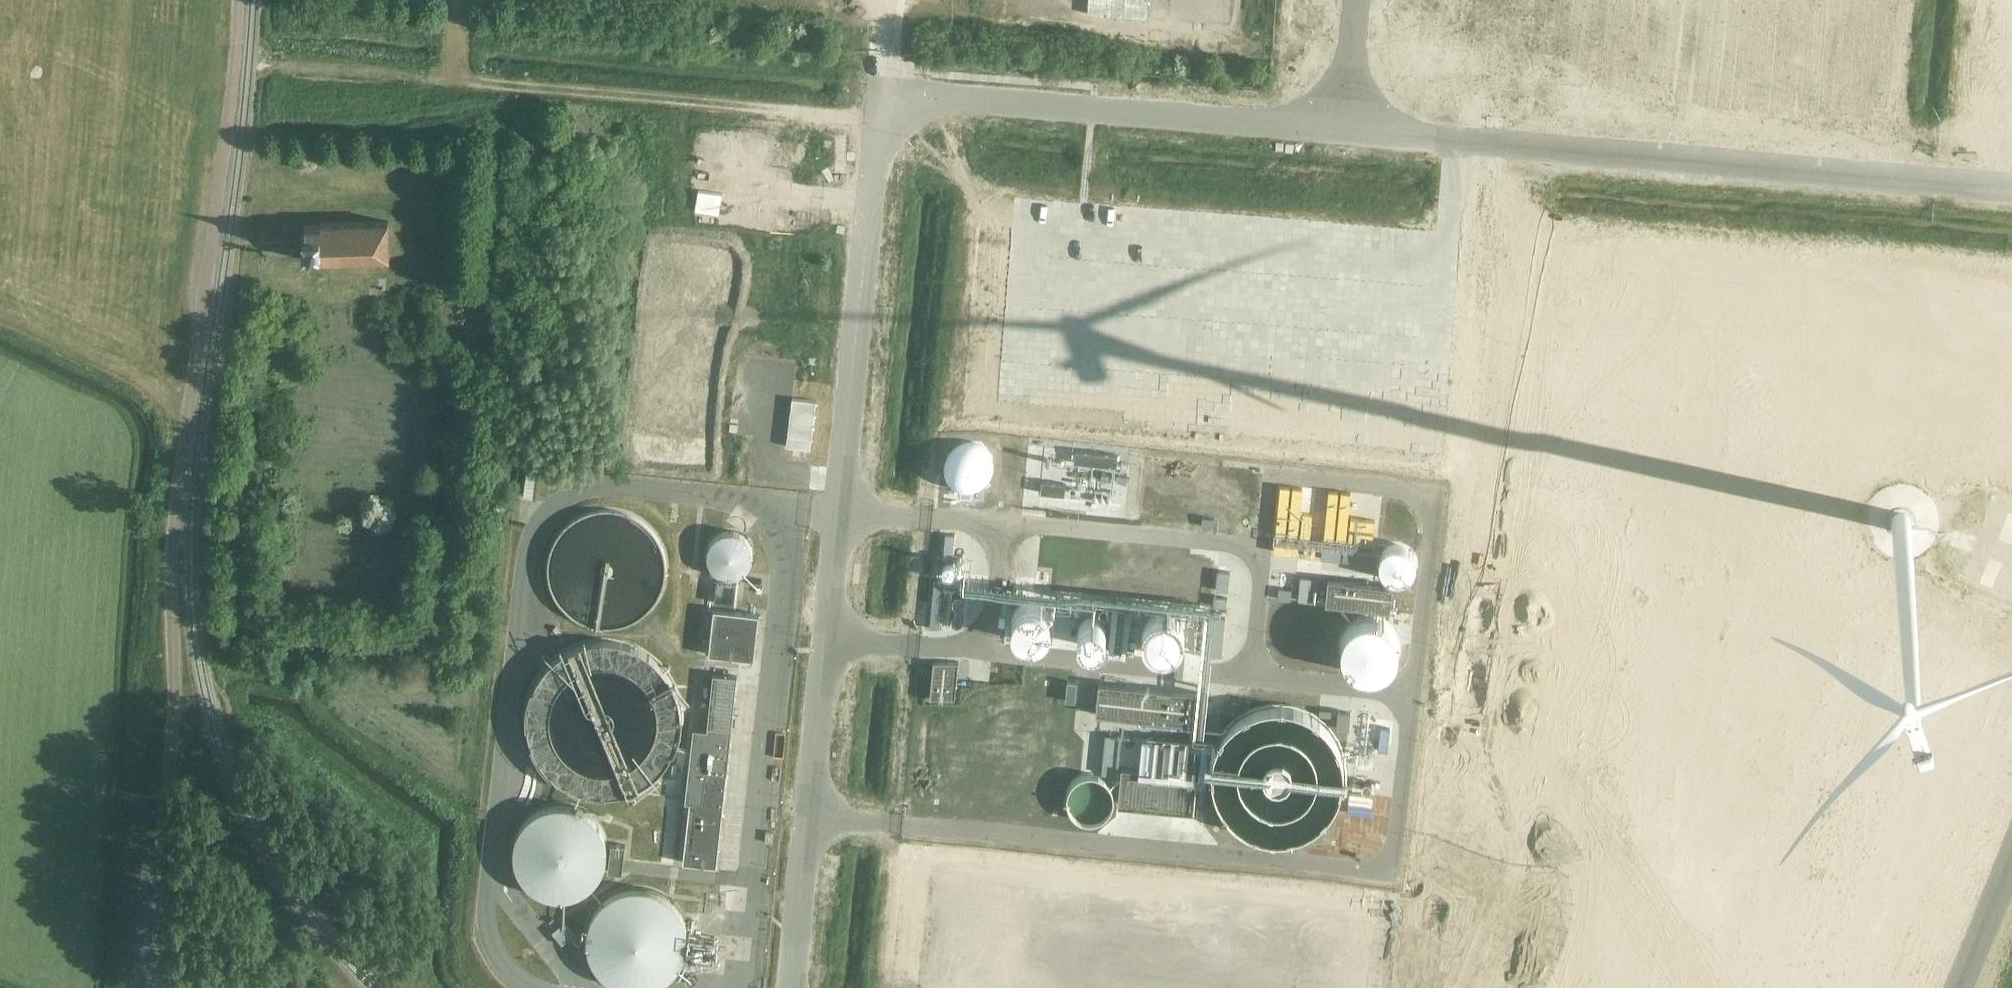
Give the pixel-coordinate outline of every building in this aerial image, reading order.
[(391,256),(390,220),(323,222),(323,223),(305,224),(306,232),(303,234),(304,251),(306,251),(306,258),(391,256)] [(788,446),(812,449),(817,401),(794,398),(788,446)] [(1075,454),(1074,466),(1117,470),(1118,458),(1075,454)] [(1102,477),(1101,485),(1110,485),(1110,477),(1102,477)] [(1120,477),(1119,485),(1128,486),(1128,478),(1120,477)] [(1042,484),(1041,496),(1065,498),(1066,486),(1042,484)] [(1891,517),(1890,521),(1891,525),(1893,528),(1896,531),(1900,531),(1904,531),(1907,529),(1909,525),(1910,522),(1910,518),(1907,514),(1904,512),(1900,511),(1897,512),(1893,514),(1891,517)] [(727,526),(714,563),(753,577),(765,540),(727,526)] [(717,581),(715,602),(735,604),(737,584),(717,581)] [(714,609),(709,654),(755,659),(760,614),(714,609)] [(937,661),(934,698),(959,700),(963,663),(937,661)] [(709,714),(733,717),(736,687),(738,676),(715,673),(712,692),(709,714)] [(1099,687),(1096,718),(1206,729),(1209,697),(1099,687)] [(694,727),(686,801),(691,801),(691,799),(703,801),(707,771),(728,773),(732,728),(708,725),(708,729),(694,727)] [(691,801),(683,862),(717,866),(728,773),(707,771),(703,801),(691,799),(691,801)] [(612,843),(609,871),(623,872),(626,844),(612,843)] [(661,983),(697,967),(695,944),(697,949),(695,924),(678,886),(633,890),(597,906),(600,948),(617,986),(661,983)]
